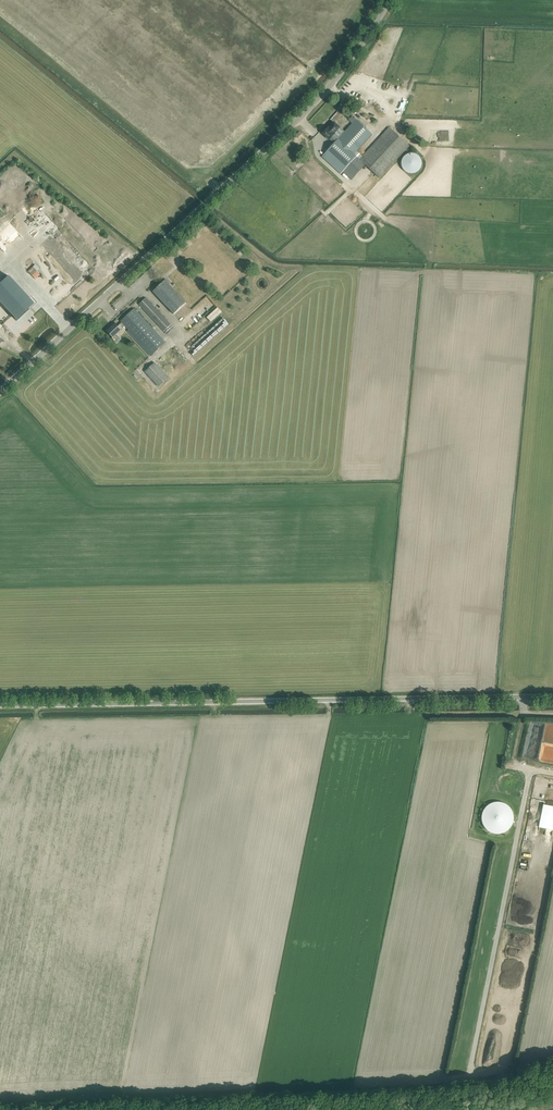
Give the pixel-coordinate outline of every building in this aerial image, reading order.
[(394,110),(393,108),(393,107),(392,106),(391,104),(390,103),(389,102),(387,102),(385,102),(384,102),(382,102),(381,103),(380,104),(379,105),(378,107),(377,108),(377,110),(377,111),(378,113),(379,115),(380,116),(381,117),(382,118),(384,118),(385,118),(387,118),(388,118),(390,117),(391,116),(392,115),(393,113),(393,112),(394,110)] [(328,122),(336,113),(331,109),(323,118),(328,122)] [(372,134),(360,123),(356,120),(338,139),(333,135),(335,134),(334,133),(339,127),(334,123),(329,128),(328,128),(323,133),(330,139),(335,143),(322,157),(341,174),(343,172),(351,180),(365,165),(380,178),(409,145),(389,127),(362,156),(357,151),(372,134)] [(413,153),(411,153),(410,153),(409,153),(408,154),(407,154),(406,154),(405,155),(405,156),(404,156),(404,157),(403,157),(403,158),(402,159),(402,160),(401,161),(401,162),(401,163),(401,164),(401,165),(402,166),(402,167),(402,168),(403,168),(403,169),(404,170),(405,171),(406,172),(407,172),(408,173),(409,173),(410,173),(411,173),(413,173),(414,173),(416,173),(416,172),(418,171),(419,171),(419,170),(420,169),(421,168),(421,167),(421,166),(422,165),(422,164),(422,163),(422,162),(422,161),(421,160),(421,159),(420,158),(420,157),(419,156),(418,155),(417,154),(416,154),(415,153),(414,153),(413,153)] [(0,283),(0,301),(17,320),(36,303),(10,274),(0,283)] [(185,302),(169,284),(165,280),(153,291),(173,313),(185,302)] [(170,324),(149,302),(146,298),(139,304),(164,330),(170,324)] [(217,307),(207,316),(211,321),(222,312),(217,307)] [(165,342),(138,312),(134,308),(121,321),(122,322),(118,326),(115,323),(107,331),(113,337),(121,330),(120,329),(125,325),(152,354),(165,342)] [(169,377),(155,362),(145,372),(159,387),(169,377)] [(552,829),(552,805),(546,804),(547,798),(544,797),(539,826),(552,829)] [(514,821),(514,817),(513,813),(511,809),(508,805),(505,803),(501,802),(497,802),(493,802),(490,804),(486,807),(483,811),(482,815),(482,819),(483,823),(485,827),(487,829),(490,832),(494,833),(499,834),(504,833),(507,831),(510,828),(512,825),(514,821)] [(523,861),(522,875),(530,875),(530,869),(525,869),(525,865),(529,866),(529,861),(523,861)]
